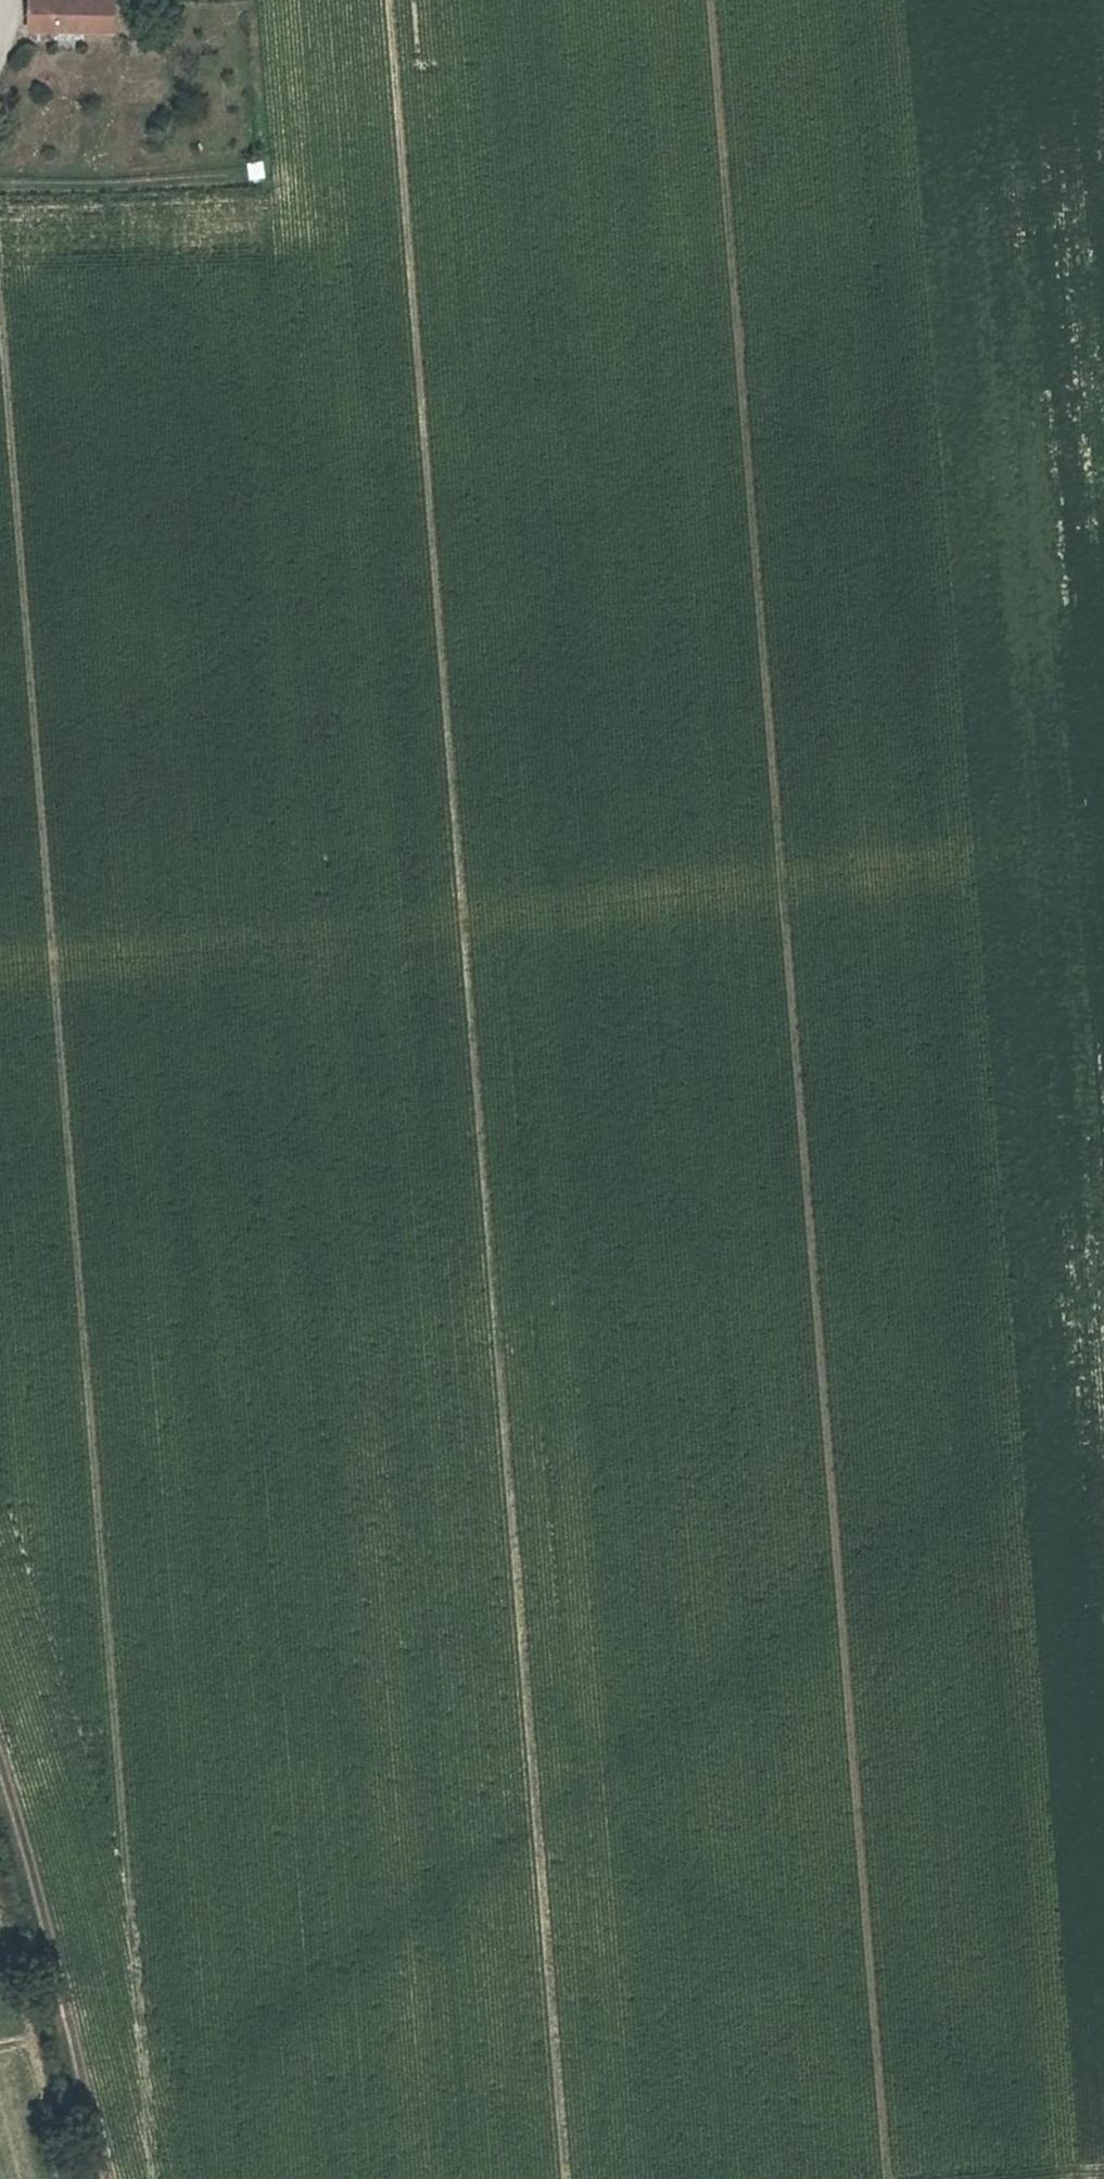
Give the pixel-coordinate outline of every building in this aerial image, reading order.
[(100,12),(140,13),(140,0),(100,0),(100,12)] [(130,62),(129,27),(47,28),(47,63),(130,62)] [(246,178),(263,177),(262,158),(245,159),(246,178)]
